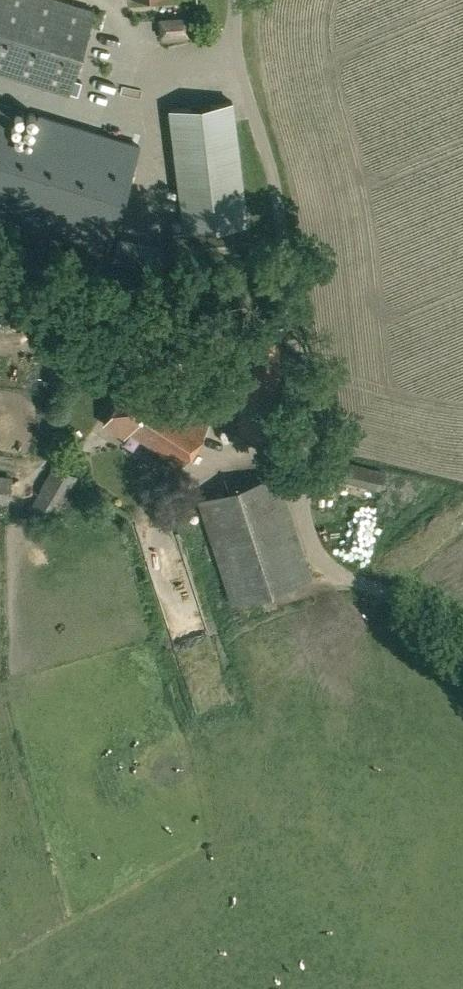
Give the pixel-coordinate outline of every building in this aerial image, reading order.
[(65,0),(0,0),(0,72),(42,85),(67,1),(65,0)] [(93,8),(67,1),(42,85),(68,91),(93,8)] [(169,23),(170,40),(199,38),(198,21),(169,23)] [(72,76),(68,90),(76,93),(80,79),(72,76)] [(105,247),(137,142),(41,113),(33,139),(6,131),(14,105),(0,100),(0,215),(105,247)] [(232,100),(169,108),(183,229),(247,221),(232,100)] [(247,222),(173,230),(176,259),(250,250),(247,222)] [(123,435),(127,429),(181,465),(208,423),(133,374),(102,421),(123,435)] [(76,474),(55,462),(29,507),(50,519),(76,474)] [(276,472),(197,498),(232,602),(311,576),(276,472)] [(7,500),(11,476),(0,475),(0,499),(7,500)] [(370,513),(375,500),(359,494),(354,507),(370,513)] [(336,538),(361,546),(365,534),(340,526),(336,538)]
